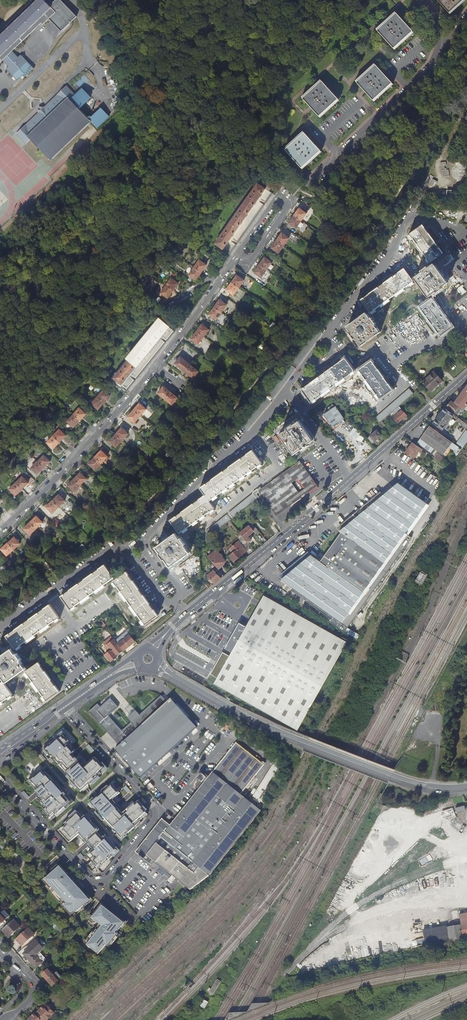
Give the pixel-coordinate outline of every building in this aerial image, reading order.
[(3,59),(12,50),(41,22),(42,24),(48,18),(61,30),(76,15),(61,0),(54,0),(52,2),(49,0),(32,0),(0,30),(0,61),(3,59)] [(466,0),(436,0),(450,15),(466,0)] [(377,29),(393,47),(412,29),(396,12),(386,21),(377,29)] [(3,59),(9,65),(9,60),(13,56),(18,56),(12,50),(3,59)] [(33,66),(21,54),(18,56),(13,56),(9,60),(9,65),(6,68),(17,79),(23,74),(24,76),(34,67),(33,66)] [(374,102),(394,84),(375,64),(365,73),(356,81),(365,91),(374,102)] [(84,74),(76,82),(81,86),(89,78),(84,74)] [(340,102),(321,80),(311,88),(301,97),(310,107),(321,119),(340,102)] [(50,158),(52,157),(71,138),(91,119),(97,126),(109,115),(101,106),(89,117),(79,107),(90,95),(82,86),(75,93),(68,86),(67,88),(65,86),(45,105),(40,105),(39,105),(39,111),(18,131),(20,133),(18,135),(26,143),(31,138),(33,140),(50,158)] [(320,150),(303,132),(293,141),(284,150),(301,168),(320,150)] [(440,163),(441,166),(443,166),(443,170),(442,170),(443,177),(449,176),(449,169),(448,170),(447,168),(445,168),(444,165),(446,165),(446,162),(440,163)] [(428,177),(425,182),(430,184),(429,185),(432,187),(435,182),(437,183),(438,182),(433,179),(432,179),(433,177),(431,175),(429,177),(428,177)] [(262,206),(265,203),(259,199),(262,195),(264,192),(266,189),(258,184),(253,191),(249,196),(249,197),(239,211),(235,217),(225,231),(225,230),(220,237),(221,237),(216,244),(224,249),(225,247),(228,244),(230,241),(235,245),(238,241),(233,237),(235,233),(237,230),(239,227),(241,224),(244,221),(246,218),(248,215),(250,212),(252,209),(255,206),(257,202),(262,206)] [(272,193),(270,191),(266,189),(264,192),(262,195),(259,199),(265,203),(268,199),(270,196),(272,193)] [(257,202),(255,206),(252,209),(250,212),(248,215),(246,218),(244,221),(241,224),(239,227),(237,230),(235,233),(233,237),(238,241),(241,237),(243,234),(245,231),(247,228),(249,225),(252,222),(254,219),(256,216),(258,213),(260,209),(262,206),(257,202)] [(302,221),(307,214),(300,209),(295,216),(290,223),(297,228),(302,221)] [(415,230),(410,234),(431,263),(443,254),(437,245),(436,243),(435,242),(427,230),(426,229),(425,227),(422,224),(415,230)] [(285,246),(290,238),(283,233),(278,241),(272,248),(279,253),(285,246)] [(225,247),(224,249),(223,250),(229,254),(231,251),(233,248),(235,245),(230,241),(228,244),(225,247)] [(267,270),(272,263),(265,258),(260,265),(255,272),(262,277),(267,270)] [(200,260),(195,267),(202,272),(207,265),(200,260)] [(444,287),(449,283),(444,276),(442,273),(435,264),(432,266),(426,270),(425,269),(421,272),(418,274),(419,276),(416,278),(417,280),(430,297),(437,292),(438,293),(445,288),(444,287)] [(202,272),(195,267),(189,275),(197,280),(202,272)] [(371,313),(415,281),(414,280),(406,268),(394,276),(379,286),(365,297),(362,299),(370,311),(371,313)] [(239,288),(244,281),(237,276),(232,283),(227,290),(234,295),(239,288)] [(172,278),(166,285),(174,290),(179,283),(172,278)] [(174,290),(166,285),(161,292),(169,298),(174,290)] [(440,336),(453,327),(453,326),(432,298),(431,299),(419,308),(428,320),(440,336)] [(221,313),(227,305),(220,300),(215,308),(209,315),(216,320),(221,313)] [(362,346),(382,332),(377,324),(378,323),(373,317),(372,318),(369,314),(368,312),(360,318),(358,319),(348,326),(352,331),(351,332),(355,339),(357,338),(362,346)] [(165,343),(167,340),(162,336),(164,333),(167,330),(169,327),(168,327),(161,321),(156,327),(151,333),(141,346),(140,346),(135,352),(136,353),(125,365),(120,371),(115,378),(122,384),(124,381),(127,378),(129,375),(135,380),(137,376),(132,372),(135,369),(137,366),(140,363),(142,360),(144,357),(147,354),(149,351),(152,348),(154,345),(156,342),(159,339),(165,343)] [(204,337),(209,330),(202,325),(197,332),(192,339),(199,345),(204,337)] [(175,331),(169,326),(168,327),(169,327),(167,330),(164,333),(162,336),(167,340),(170,337),(172,334),(175,331)] [(145,367),(147,364),(150,361),(152,358),(155,355),(157,352),(160,349),(162,346),(165,343),(159,339),(156,342),(154,345),(152,348),(149,351),(147,354),(144,357),(142,360),(140,363),(137,366),(135,369),(132,372),(137,376),(140,373),(142,370),(145,367)] [(181,358),(175,364),(186,373),(193,379),(199,372),(192,367),(181,358)] [(306,386),(301,390),(311,403),(355,371),(345,358),(335,365),(320,376),(306,386)] [(359,370),(358,370),(360,372),(379,399),(380,400),(393,390),(386,381),(385,379),(384,378),(376,366),(375,365),(374,363),(372,361),(363,367),(359,370)] [(435,373),(423,383),(432,392),(443,382),(435,373)] [(130,386),(132,383),(135,380),(129,375),(127,378),(124,381),(122,384),(127,389),(130,386)] [(164,387),(158,394),(165,399),(172,405),(177,398),(171,393),(164,387)] [(376,417),(380,423),(398,408),(400,406),(414,394),(410,388),(376,417)] [(105,390),(99,397),(105,403),(111,396),(105,390)] [(100,409),(105,403),(99,397),(93,404),(100,409)] [(452,401),(448,407),(455,412),(460,406),(452,401)] [(140,416),(146,409),(139,403),(133,410),(128,417),(134,422),(140,416)] [(407,414),(400,406),(398,408),(400,409),(393,415),(399,422),(407,414)] [(455,414),(446,407),(435,423),(444,429),(455,414)] [(81,408),(75,415),(81,421),(87,414),(81,408)] [(75,427),(81,421),(75,415),(69,421),(75,427)] [(281,434),(294,454),(302,449),(303,450),(310,446),(309,444),(314,440),(307,430),(300,421),(295,425),(294,423),(288,428),(288,429),(281,434)] [(421,438),(444,454),(453,442),(449,439),(445,435),(431,425),(421,438)] [(128,434),(122,428),(116,435),(110,441),(116,447),(122,440),(128,434)] [(61,430),(55,437),(61,442),(67,436),(61,430)] [(377,430),(370,436),(375,441),(382,435),(377,430)] [(54,449),(61,442),(55,437),(48,443),(54,449)] [(424,449),(414,442),(406,452),(414,458),(420,451),(421,452),(424,449)] [(180,533),(215,508),(210,501),(262,463),(261,462),(259,458),(253,450),(253,449),(252,450),(244,456),(242,457),(241,458),(226,469),(225,470),(223,471),(209,481),(208,482),(206,484),(201,487),(206,495),(197,501),(195,503),(193,504),(177,515),(171,520),(174,524),(180,533)] [(101,462),(107,456),(101,450),(95,456),(89,462),(95,468),(101,462)] [(45,455),(39,461),(45,468),(51,462),(45,455)] [(45,468),(39,461),(32,468),(39,474),(45,468)] [(300,461),(287,470),(281,475),(262,489),(261,487),(258,489),(265,498),(277,515),(318,486),(300,461)] [(80,485),(86,478),(80,472),(73,478),(67,485),(73,491),(80,485)] [(24,476),(17,483),(23,489),(30,483),(24,476)] [(396,480),(375,497),(338,528),(341,531),(320,561),(311,555),(312,554),(308,552),(280,576),(282,578),(282,579),(343,622),(343,623),(345,624),(363,600),(374,584),(382,573),(395,555),(409,534),(403,530),(424,500),(396,480)] [(17,495),(23,489),(17,483),(11,489),(17,495)] [(66,500),(60,494),(53,500),(47,507),(53,513),(59,507),(66,500)] [(242,511),(257,499),(252,494),(229,513),(233,518),(242,511)] [(206,531),(210,537),(231,520),(226,515),(206,531)] [(37,516),(31,522),(24,528),(30,534),(37,528),(39,526),(40,527),(42,527),(43,527),(44,527),(45,526),(46,525),(46,524),(46,522),(45,521),(45,520),(43,522),(37,516)] [(56,519),(53,523),(58,528),(61,524),(56,519)] [(257,529),(253,523),(240,533),(250,544),(253,542),(251,538),(252,537),(250,534),(257,529)] [(178,534),(176,532),(169,537),(167,539),(163,542),(157,546),(161,552),(160,553),(165,560),(166,559),(171,566),(190,552),(185,545),(186,544),(182,538),(181,538),(178,534)] [(21,543),(15,537),(8,543),(2,549),(7,555),(14,549),(21,543)] [(249,549),(240,537),(229,546),(234,552),(230,555),(235,561),(243,554),(249,549)] [(217,568),(218,568),(226,562),(217,550),(208,556),(217,568)] [(65,593),(61,596),(70,609),(113,580),(115,578),(110,572),(105,564),(95,572),(80,582),(65,593)] [(214,584),(224,576),(218,568),(217,568),(208,575),(214,584)] [(126,571),(113,581),(145,625),(151,621),(158,616),(157,615),(151,606),(144,597),(140,591),(134,582),(130,576),(129,575),(126,571)] [(167,647),(167,660),(170,665),(171,666),(175,669),(211,690),(235,704),(281,725),(307,736),(338,676),(358,641),(247,578),(229,592),(223,597),(192,622),(181,630),(175,636),(167,647)] [(16,649),(60,618),(50,605),(40,612),(26,622),(11,633),(6,636),(7,637),(10,641),(16,649)] [(122,650),(124,652),(130,646),(136,641),(130,635),(127,632),(115,642),(118,644),(122,650)] [(113,639),(107,644),(109,647),(115,654),(116,655),(122,650),(118,644),(115,642),(113,639)] [(109,647),(107,644),(105,646),(109,651),(105,655),(111,662),(118,657),(116,655),(115,654),(109,647)] [(13,649),(6,654),(4,656),(0,658),(0,659),(0,675),(0,676),(2,675),(7,682),(26,668),(21,660),(22,659),(17,653),(16,654),(13,649)] [(27,671),(48,700),(60,691),(54,682),(53,681),(52,679),(43,668),(42,667),(41,665),(39,662),(27,671)] [(13,695),(3,682),(0,684),(0,704),(13,695)] [(161,759),(169,752),(195,729),(170,701),(166,704),(160,697),(140,716),(136,711),(132,714),(127,719),(131,723),(124,729),(121,732),(108,717),(117,708),(110,699),(101,708),(98,705),(89,712),(107,732),(119,746),(115,750),(117,752),(126,763),(135,773),(140,778),(146,773),(161,759)] [(101,772),(105,768),(95,757),(83,768),(78,762),(79,761),(74,756),(72,754),(75,752),(67,743),(69,741),(63,735),(57,740),(56,739),(50,744),(51,745),(45,751),(51,757),(52,756),(54,758),(60,765),(62,764),(68,770),(66,773),(71,779),(70,780),(71,782),(81,792),(89,785),(102,774),(101,772)] [(239,840),(261,811),(241,795),(264,765),(236,743),(209,777),(206,775),(205,775),(205,776),(204,777),(202,775),(200,775),(197,779),(198,780),(199,781),(197,783),(196,785),(196,787),(199,790),(198,792),(189,802),(176,819),(174,821),(170,826),(162,819),(160,821),(135,853),(150,866),(153,863),(173,879),(190,892),(207,879),(239,840)] [(253,797),(265,805),(287,769),(288,768),(276,760),(253,797)] [(68,796),(66,798),(64,796),(65,795),(64,794),(46,773),(44,775),(41,772),(34,778),(33,777),(27,781),(32,787),(34,785),(37,789),(35,792),(36,794),(42,800),(40,802),(46,808),(43,811),(44,812),(42,814),(49,822),(53,819),(51,818),(54,815),(55,816),(69,804),(71,805),(74,802),(68,796)] [(122,838),(126,835),(127,835),(141,822),(140,821),(148,815),(145,812),(147,810),(139,801),(136,804),(135,803),(127,809),(128,811),(124,814),(116,806),(115,805),(117,804),(113,800),(121,793),(113,785),(104,793),(103,792),(91,803),(96,810),(98,811),(96,812),(105,822),(106,820),(112,826),(110,827),(114,831),(116,833),(122,838)] [(89,854),(94,860),(92,862),(95,864),(93,866),(98,871),(102,866),(113,856),(114,856),(118,851),(111,844),(104,837),(103,838),(97,833),(99,831),(88,818),(80,810),(65,824),(66,826),(62,830),(60,832),(70,843),(71,842),(72,842),(79,834),(88,843),(94,850),(89,854)] [(45,879),(52,887),(48,889),(63,906),(71,915),(75,911),(76,912),(91,899),(81,887),(80,888),(77,884),(74,881),(75,880),(62,864),(56,869),(57,870),(55,872),(54,871),(50,875),(45,879)] [(85,887),(79,880),(77,881),(83,889),(85,887)] [(117,932),(125,922),(117,915),(104,905),(102,907),(100,906),(93,915),(91,918),(87,922),(94,928),(83,940),(87,943),(86,944),(98,953),(105,944),(108,946),(119,933),(117,932)] [(13,918),(2,929),(8,936),(20,925),(13,918)] [(447,927),(450,942),(464,939),(461,924),(447,927)] [(21,945),(34,933),(28,927),(15,939),(21,945)] [(426,947),(450,942),(447,927),(423,931),(426,944),(426,947)] [(26,949),(23,952),(36,967),(46,958),(39,951),(43,947),(35,939),(26,948),(26,949)] [(47,979),(53,974),(48,968),(42,974),(47,979)] [(53,974),(47,979),(52,986),(62,977),(57,971),(53,974)] [(46,1008),(44,1010),(42,1008),(38,1011),(40,1013),(46,1019),(47,1019),(55,1012),(49,1006),(47,1009),(46,1008)]
